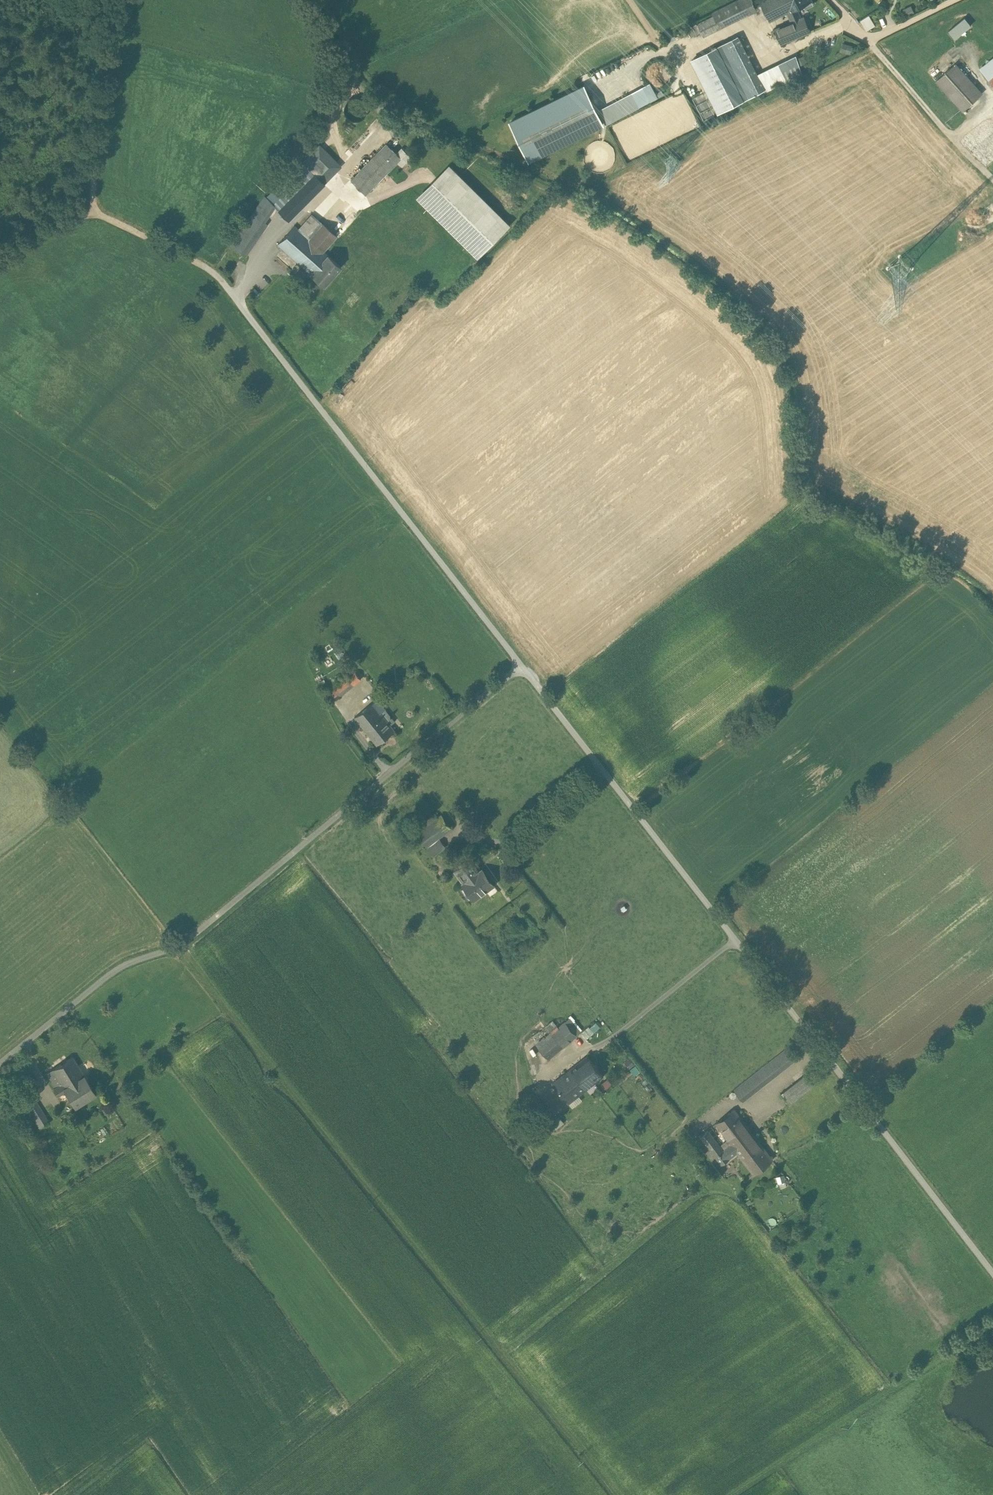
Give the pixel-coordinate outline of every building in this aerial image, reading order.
[(712,9),(714,11),(720,24),(759,5),(757,0),(731,0),(712,9)] [(792,0),(764,0),(771,17),(786,11),(794,7),(792,0)] [(801,16),(797,5),(794,7),(786,11),(789,21),(801,16)] [(720,24),(714,11),(699,18),(705,32),(720,25),(720,24)] [(789,21),(775,27),(780,41),(813,27),(808,13),(801,16),(789,21)] [(869,14),(860,19),(866,29),(875,24),(869,14)] [(954,38),(970,25),(964,16),(947,30),(954,38)] [(740,31),(700,50),(725,102),(763,84),(765,83),(758,68),(740,31)] [(852,45),(854,39),(847,36),(844,41),(852,45)] [(843,42),(840,50),(850,53),(852,45),(843,42)] [(780,58),(758,68),(765,83),(763,84),(765,90),(790,78),(780,58)] [(992,83),(992,60),(982,69),(992,83)] [(959,63),(938,80),(964,110),(985,93),(959,63)] [(584,77),(510,114),(530,159),(605,123),(584,77)] [(651,98),(643,83),(601,104),(609,120),(651,98)] [(386,141),(351,178),(367,193),(402,155),(386,141)] [(326,150),(340,164),(345,159),(330,146),(326,150)] [(305,159),(271,195),(276,201),(292,215),(340,164),(326,150),(323,147),(309,162),(305,159)] [(450,162),(418,196),(480,256),(513,222),(450,162)] [(269,194),(260,207),(270,215),(272,211),(270,210),(276,201),(271,195),(269,194)] [(235,243),(246,251),(272,216),(270,215),(260,207),(235,243)] [(278,238),(311,268),(329,247),(326,244),(338,231),(312,208),(298,223),(294,220),(278,238)] [(329,247),(311,268),(325,280),(344,259),(329,247)] [(356,672),(331,692),(337,699),(362,679),(356,672)] [(378,700),(356,718),(377,745),(396,730),(388,720),(392,717),(378,700)] [(443,813),(419,832),(428,844),(452,826),(443,813)] [(464,843),(445,857),(475,898),(495,883),(483,868),(464,843)] [(555,1020),(533,1038),(549,1058),(583,1032),(571,1018),(560,1026),(555,1020)] [(791,1050),(738,1092),(746,1101),(798,1059),(791,1050)] [(588,1055),(553,1082),(569,1103),(603,1075),(588,1055)] [(76,1106),(96,1094),(74,1058),(53,1071),(62,1084),(66,1091),(76,1106)] [(806,1076),(782,1094),(790,1104),(814,1086),(806,1076)] [(604,1089),(611,1082),(607,1077),(600,1084),(604,1089)] [(66,1091),(62,1084),(54,1089),(59,1095),(66,1091)] [(49,1122),(28,1089),(17,1096),(28,1115),(30,1114),(40,1128),(49,1122)] [(546,1101),(538,1108),(547,1120),(556,1113),(546,1101)] [(736,1110),(718,1124),(734,1144),(741,1152),(758,1174),(776,1160),(736,1110)] [(551,1121),(555,1128),(564,1122),(559,1115),(551,1121)] [(711,1130),(703,1137),(725,1165),(741,1152),(734,1144),(727,1150),(711,1130)] [(784,1172),(776,1176),(779,1182),(787,1179),(784,1172)]
